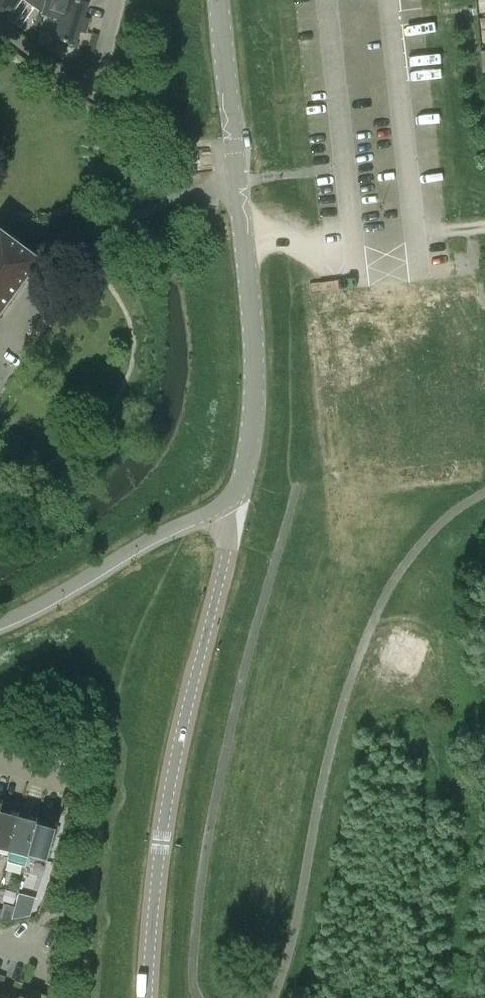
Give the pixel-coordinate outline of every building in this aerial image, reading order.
[(6,21),(18,4),(27,2),(44,15),(45,13),(48,0),(0,0),(0,16),(6,21)] [(45,13),(62,18),(55,39),(76,46),(81,28),(87,30),(91,17),(85,15),(90,0),(48,0),(45,13)] [(37,261),(0,233),(0,310),(37,261)] [(0,809),(0,851),(8,853),(19,813),(0,808),(0,809)] [(8,853),(27,858),(38,818),(19,813),(8,853)] [(38,818),(27,858),(46,864),(57,823),(38,818)] [(11,921),(14,906),(3,904),(2,909),(0,917),(0,922),(11,921)] [(38,992),(24,986),(19,997),(37,997),(38,992)]
